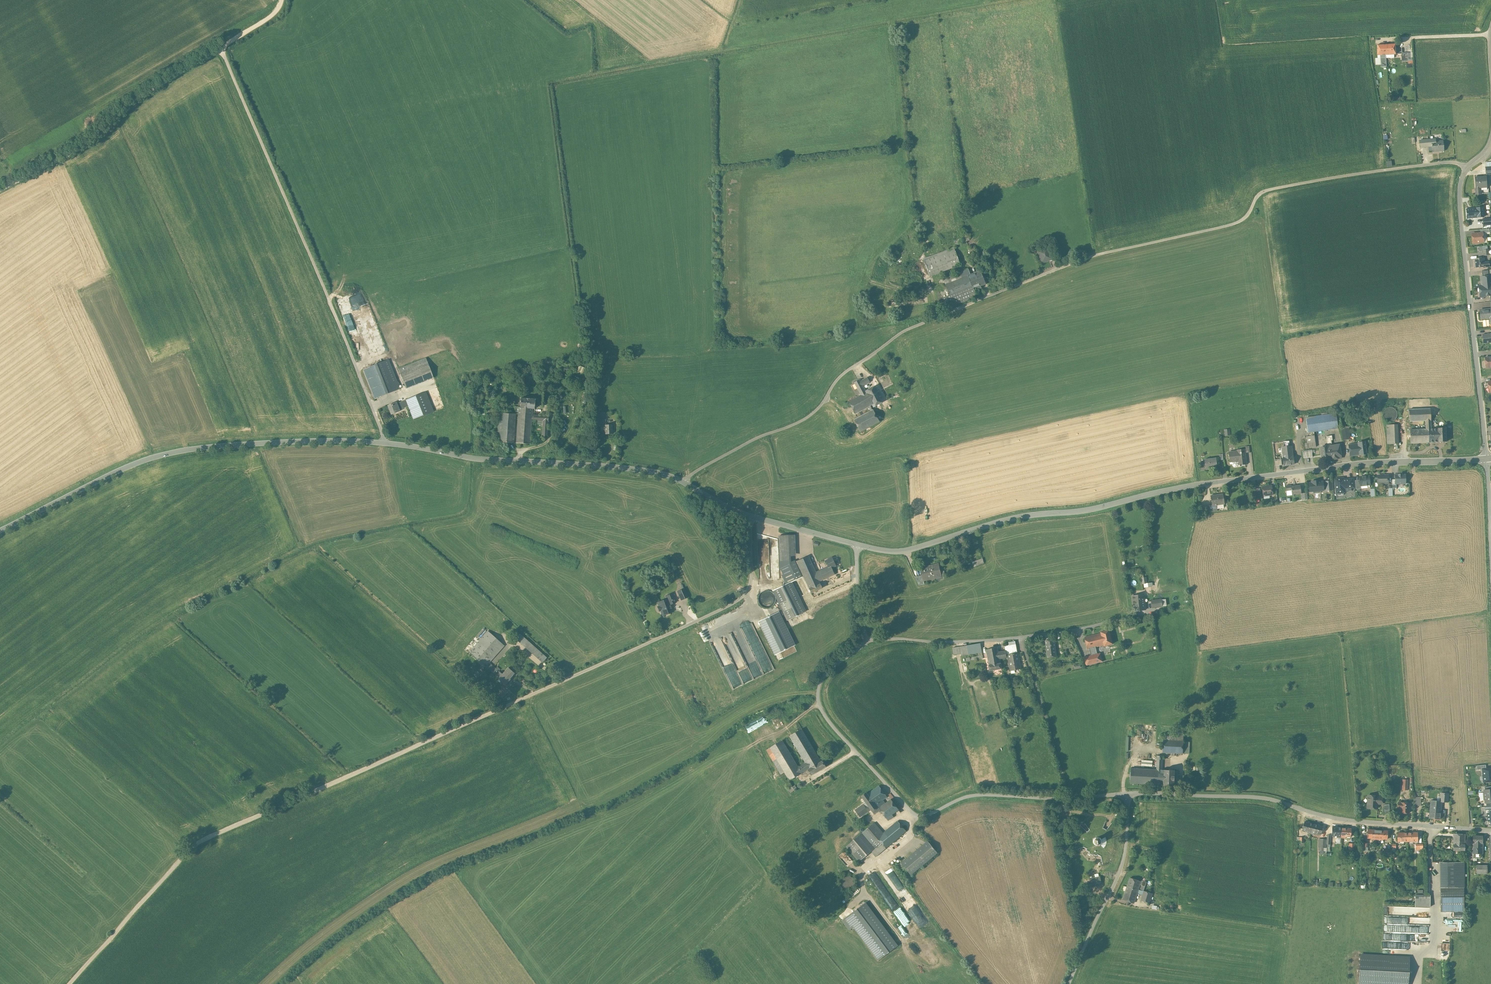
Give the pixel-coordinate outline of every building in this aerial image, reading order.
[(1395,44),(1377,45),(1378,55),(1380,55),(1380,58),(1386,58),(1386,55),(1395,54),(1395,44)] [(1441,139),(1427,140),(1428,146),(1432,146),(1432,151),(1439,151),(1439,152),(1444,151),(1443,141),(1441,142),(1441,139)] [(1486,177),(1475,177),(1476,194),(1481,194),(1480,188),(1487,187),(1486,177)] [(1477,208),(1466,209),(1467,218),(1478,217),(1477,208)] [(1480,233),(1472,234),(1473,243),(1474,243),(1475,244),(1478,243),(1478,242),(1483,242),(1484,243),(1487,243),(1486,233),(1483,233),(1480,233)] [(968,236),(954,241),(956,245),(970,240),(968,236)] [(954,247),(923,259),(930,277),(961,265),(954,247)] [(1048,248),(1038,251),(1043,263),(1052,259),(1048,248)] [(1484,258),(1474,259),(1475,268),(1489,267),(1488,262),(1484,262),(1484,258)] [(969,269),(943,279),(945,285),(968,276),(971,275),(969,269)] [(980,271),(971,275),(968,276),(973,289),(974,291),(982,288),(981,286),(986,284),(980,271)] [(922,284),(922,281),(922,279),(920,277),(918,275),(915,275),(913,275),(911,277),(909,279),(909,282),(909,284),(911,286),(913,288),(916,288),(918,288),(920,286),(922,284)] [(968,276),(945,285),(950,296),(951,298),(973,289),(968,276)] [(1481,277),(1482,286),(1490,285),(1490,276),(1488,276),(1482,277),(1481,277)] [(1479,286),(1479,287),(1477,288),(1478,291),(1479,292),(1480,292),(1480,297),(1490,296),(1490,285),(1482,286),(1479,286)] [(973,289),(951,298),(950,296),(943,299),(947,308),(976,297),(974,291),(973,289)] [(370,308),(341,321),(359,363),(388,352),(370,308)] [(1480,310),(1481,319),(1489,318),(1490,325),(1490,309),(1480,310)] [(1482,334),(1483,343),(1490,342),(1490,333),(1482,334)] [(426,358),(399,369),(404,381),(431,371),(426,358)] [(389,360),(364,369),(375,398),(400,389),(389,360)] [(431,371),(404,381),(406,388),(433,378),(431,371)] [(866,391),(863,386),(865,385),(862,380),(861,381),(861,379),(854,383),(861,395),(849,401),(852,407),(869,398),(866,391)] [(866,391),(869,398),(870,401),(868,402),(870,406),(874,404),(876,406),(882,402),(874,387),(866,391)] [(426,391),(406,400),(408,406),(414,420),(434,411),(426,391)] [(535,400),(521,398),(520,407),(519,407),(518,414),(532,415),(532,409),(534,409),(535,400)] [(869,398),(852,407),(856,414),(869,407),(870,406),(868,402),(870,401),(869,398)] [(406,400),(397,403),(399,410),(408,406),(406,400)] [(396,402),(388,405),(388,407),(387,407),(388,411),(390,410),(391,414),(400,411),(399,410),(397,403),(396,402)] [(871,411),(854,420),(861,432),(880,422),(873,410),(870,406),(869,407),(871,411)] [(1430,409),(1409,410),(1409,421),(1425,421),(1426,429),(1410,429),(1411,443),(1432,442),(1431,429),(1430,409)] [(1387,414),(1386,416),(1386,417),(1387,419),(1387,420),(1389,421),(1390,422),(1392,422),(1394,422),(1395,421),(1396,420),(1397,418),(1397,417),(1397,415),(1396,413),(1395,412),(1394,411),(1392,411),(1390,411),(1389,412),(1388,413),(1387,414)] [(515,414),(502,413),(500,442),(513,443),(515,414)] [(1321,415),(1306,417),(1308,433),(1323,431),(1323,430),(1338,428),(1336,413),(1327,414),(1321,415)] [(532,415),(518,414),(516,443),(530,444),(532,420),(543,421),(542,437),(547,437),(549,416),(532,415)] [(1398,424),(1386,425),(1387,444),(1399,444),(1398,424)] [(605,425),(605,426),(601,426),(601,430),(605,430),(605,434),(613,434),(612,425),(605,425)] [(1445,428),(1431,429),(1432,442),(1446,442),(1446,441),(1445,428)] [(1349,429),(1342,430),(1343,439),(1351,438),(1349,429)] [(1314,435),(1306,436),(1307,443),(1305,443),(1306,448),(1316,447),(1314,435)] [(1364,442),(1358,443),(1360,455),(1366,454),(1364,442)] [(1358,443),(1349,445),(1350,456),(1360,455),(1358,443)] [(1332,446),(1328,446),(1320,447),(1322,461),(1341,458),(1339,445),(1332,446)] [(1284,447),(1282,447),(1284,465),(1294,464),(1292,446),(1290,446),(1284,447)] [(1244,449),(1237,450),(1238,451),(1229,452),(1230,462),(1233,461),(1234,463),(1233,465),(1234,467),(1240,466),(1240,465),(1246,464),(1244,449)] [(1312,450),(1302,451),(1303,458),(1312,457),(1312,450)] [(1216,458),(1204,459),(1205,463),(1200,463),(1201,470),(1205,469),(1205,470),(1217,468),(1216,458)] [(1398,475),(1395,475),(1395,483),(1405,483),(1405,482),(1406,481),(1406,479),(1405,478),(1405,475),(1402,475),(1402,474),(1398,475)] [(1369,476),(1360,477),(1360,480),(1360,486),(1361,486),(1370,485),(1370,484),(1371,482),(1370,481),(1369,480),(1369,476)] [(1343,478),(1335,479),(1337,493),(1338,493),(1338,495),(1343,495),(1343,492),(1344,492),(1344,488),(1348,487),(1347,480),(1343,480),(1343,478)] [(1320,481),(1312,481),(1312,483),(1309,483),(1310,491),(1313,491),(1313,493),(1321,493),(1320,490),(1324,490),(1323,482),(1320,482),(1320,481)] [(1291,486),(1291,490),(1292,495),(1301,493),(1300,485),(1291,486)] [(1272,486),(1262,487),(1263,496),(1273,494),(1272,487),(1272,486)] [(1223,494),(1210,495),(1212,505),(1212,506),(1216,505),(1225,504),(1223,494)] [(795,535),(779,536),(779,539),(779,556),(790,556),(795,555),(795,535)] [(782,574),(781,575),(786,584),(791,582),(801,577),(802,577),(794,560),(791,562),(790,556),(779,556),(780,569),(782,574)] [(808,556),(796,561),(799,567),(807,585),(818,580),(819,580),(816,572),(808,556)] [(828,567),(816,572),(819,580),(818,580),(819,581),(834,574),(831,568),(836,566),(832,557),(826,560),(828,567)] [(938,564),(921,568),(923,575),(923,580),(924,579),(932,578),(941,576),(938,564)] [(923,575),(915,577),(919,586),(925,584),(924,579),(923,580),(923,575)] [(801,577),(791,582),(799,598),(809,593),(801,577)] [(1147,583),(1147,577),(1141,578),(1142,584),(1144,583),(1145,587),(1153,586),(1152,582),(1147,583)] [(818,580),(807,585),(811,593),(822,588),(820,584),(819,584),(819,581),(818,580)] [(786,584),(773,591),(787,620),(805,611),(799,598),(791,582),(786,584)] [(684,589),(678,591),(681,600),(688,597),(684,589)] [(775,602),(775,599),(775,596),(773,593),(770,591),(767,590),(763,591),(760,593),(759,596),(758,599),(759,602),(761,605),(763,607),(767,608),(770,607),(773,605),(775,602)] [(673,593),(666,596),(667,599),(658,602),(660,607),(661,606),(662,609),(661,610),(663,615),(673,612),(670,604),(676,602),(673,593)] [(1144,595),(1132,595),(1134,611),(1145,610),(1144,595)] [(779,611),(758,621),(774,655),(795,645),(779,611)] [(1109,629),(1101,632),(1101,633),(1104,645),(1104,646),(1113,644),(1109,629)] [(486,665),(490,661),(504,645),(488,630),(469,651),(486,665)] [(517,637),(543,661),(547,656),(520,632),(517,637)] [(1101,633),(1084,637),(1087,649),(1089,649),(1096,647),(1104,645),(1101,633)] [(1054,640),(1045,641),(1047,657),(1056,656),(1054,640)] [(980,643),(953,646),(954,655),(981,652),(980,643)] [(997,645),(986,647),(988,660),(1000,658),(1007,657),(1005,648),(998,650),(997,645)] [(1016,645),(1010,646),(1012,655),(1018,654),(1016,645)] [(1096,647),(1089,649),(1091,655),(1093,655),(1097,654),(1096,647)] [(1097,654),(1093,655),(1095,663),(1102,661),(1100,653),(1097,654)] [(1012,655),(1009,656),(1012,671),(1022,669),(1019,654),(1018,654),(1012,655)] [(1091,655),(1083,657),(1086,665),(1095,663),(1093,655),(1091,655)] [(1000,658),(988,660),(989,668),(1001,666),(1000,658)] [(497,675),(501,670),(490,661),(486,665),(497,675)] [(497,675),(506,683),(511,678),(510,677),(514,672),(508,666),(503,672),(501,670),(497,675)] [(822,761),(802,729),(790,736),(805,762),(809,769),(822,761)] [(783,740),(770,747),(785,772),(790,780),(802,773),(799,767),(783,740)] [(1167,740),(1164,740),(1164,754),(1184,755),(1184,741),(1183,741),(1167,740)] [(785,772),(770,747),(767,750),(781,774),(785,772)] [(809,769),(808,769),(809,769),(812,775),(826,766),(823,761),(822,761),(809,769)] [(804,764),(799,767),(802,773),(809,769),(808,769),(809,769),(805,762),(804,763),(804,764)] [(1141,769),(1131,768),(1130,783),(1140,783),(1141,769)] [(1483,769),(1484,782),(1490,781),(1490,768),(1486,769),(1483,769)] [(1157,769),(1141,769),(1140,783),(1163,784),(1164,770),(1163,770),(1157,769)] [(1175,770),(1164,770),(1163,784),(1163,786),(1174,786),(1175,770)] [(790,782),(785,785),(790,793),(795,790),(790,782)] [(887,797),(879,786),(868,794),(867,792),(861,796),(874,814),(880,809),(887,818),(892,814),(899,810),(891,799),(885,803),(883,800),(887,797)] [(1448,793),(1440,793),(1440,801),(1442,801),(1442,802),(1448,802),(1448,793)] [(1378,796),(1368,795),(1367,808),(1377,809),(1377,803),(1382,804),(1382,797),(1378,797),(1378,796)] [(1440,801),(1431,800),(1429,818),(1440,819),(1442,802),(1442,801),(1440,801)] [(1410,803),(1398,803),(1398,808),(1401,808),(1401,813),(1409,813),(1409,808),(1410,808),(1410,803)] [(863,804),(855,809),(860,817),(868,811),(863,804)] [(883,833),(877,838),(882,843),(886,848),(907,831),(898,821),(883,833)] [(874,822),(846,846),(859,861),(871,851),(875,848),(876,849),(882,843),(877,838),(883,833),(874,822)] [(1313,824),(1304,822),(1302,830),(1307,831),(1307,833),(1311,834),(1313,824)] [(1323,827),(1313,824),(1311,834),(1315,835),(1316,833),(1321,835),(1323,827)] [(1102,828),(1100,827),(1099,827),(1098,827),(1095,827),(1093,828),(1092,829),(1090,830),(1090,829),(1088,831),(1087,832),(1086,834),(1085,835),(1084,837),(1084,838),(1084,840),(1082,840),(1080,844),(1079,847),(1080,848),(1084,847),(1087,849),(1086,850),(1089,852),(1089,853),(1093,855),(1093,854),(1097,856),(1098,855),(1101,856),(1102,860),(1106,859),(1109,854),(1107,852),(1108,851),(1110,849),(1111,846),(1112,843),(1112,840),(1112,839),(1111,837),(1110,835),(1109,833),(1107,831),(1106,830),(1104,828),(1103,828),(1102,828)] [(1342,828),(1332,827),(1331,835),(1337,836),(1337,837),(1341,838),(1342,828)] [(1351,829),(1342,828),(1341,838),(1345,838),(1345,836),(1351,837),(1351,829)] [(1378,830),(1368,830),(1367,838),(1371,838),(1371,839),(1377,839),(1378,830)] [(1388,831),(1378,830),(1377,839),(1383,840),(1383,839),(1387,839),(1388,831)] [(1407,833),(1398,833),(1398,841),(1407,841),(1407,833)] [(1417,841),(1417,833),(1407,833),(1407,841),(1417,841)] [(1465,834),(1454,834),(1453,850),(1464,850),(1465,834)] [(928,841),(901,863),(911,875),(937,853),(928,841)] [(876,857),(886,848),(882,843),(876,849),(875,848),(871,851),(876,857)] [(1482,843),(1473,843),(1472,858),(1482,858),(1482,843)] [(1464,862),(1440,862),(1441,887),(1464,887),(1464,862)] [(1487,865),(1477,865),(1477,874),(1487,874),(1487,865)] [(854,886),(854,883),(854,880),(852,878),(850,876),(847,876),(844,876),(842,878),(840,880),(840,883),(841,886),(842,888),(844,890),(847,890),(850,890),(852,888),(854,886)] [(1100,876),(1090,878),(1092,886),(1096,885),(1096,883),(1101,882),(1100,876)] [(1141,881),(1130,878),(1123,899),(1134,903),(1140,885),(1141,885),(1145,886),(1146,883),(1145,881),(1142,880),(1141,881)] [(1464,887),(1441,887),(1441,912),(1464,912),(1464,887)] [(1152,894),(1143,891),(1140,901),(1149,904),(1152,894)] [(1424,895),(1416,894),(1415,907),(1430,907),(1430,894),(1424,894),(1424,895)] [(866,902),(841,920),(849,931),(854,927),(878,960),(898,945),(866,902)] [(886,913),(894,925),(898,922),(895,917),(894,917),(890,911),(886,913)] [(925,930),(929,937),(933,934),(924,918),(916,922),(921,930),(925,928),(926,930),(925,930)] [(1445,932),(1463,931),(1462,924),(1444,925),(1444,930),(1441,930),(1441,934),(1446,933),(1445,932)] [(1361,955),(1359,983),(1407,983),(1408,967),(1409,957),(1361,955)]
